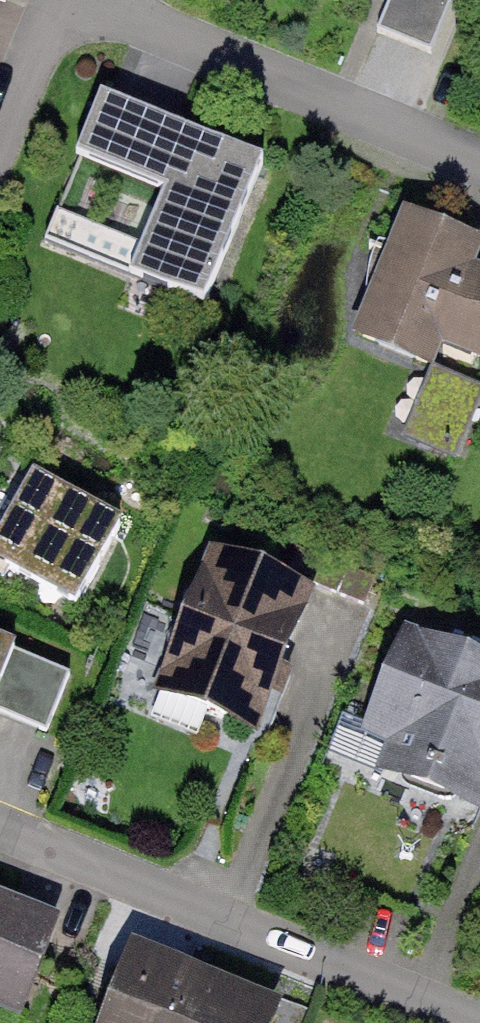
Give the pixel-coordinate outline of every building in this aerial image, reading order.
[(450,0),(390,0),(376,33),(427,55),(450,0)] [(266,166),(101,102),(47,240),(211,304),(266,166)] [(476,242),(404,212),(348,348),(421,378),(426,365),(436,341),(466,267),(476,242)] [(466,267),(436,341),(479,358),(479,273),(466,267)] [(426,365),(421,378),(400,432),(458,454),(479,397),(479,385),(426,365)] [(31,472),(0,523),(0,573),(72,617),(125,530),(31,472)] [(261,749),(312,593),(203,558),(152,714),(261,749)] [(400,630),(359,743),(479,786),(479,658),(400,630)] [(0,644),(0,741),(38,757),(73,676),(0,644)] [(0,888),(0,1011),(26,1020),(67,913),(0,888)] [(126,942),(98,1022),(274,1022),(283,997),(126,942)]
